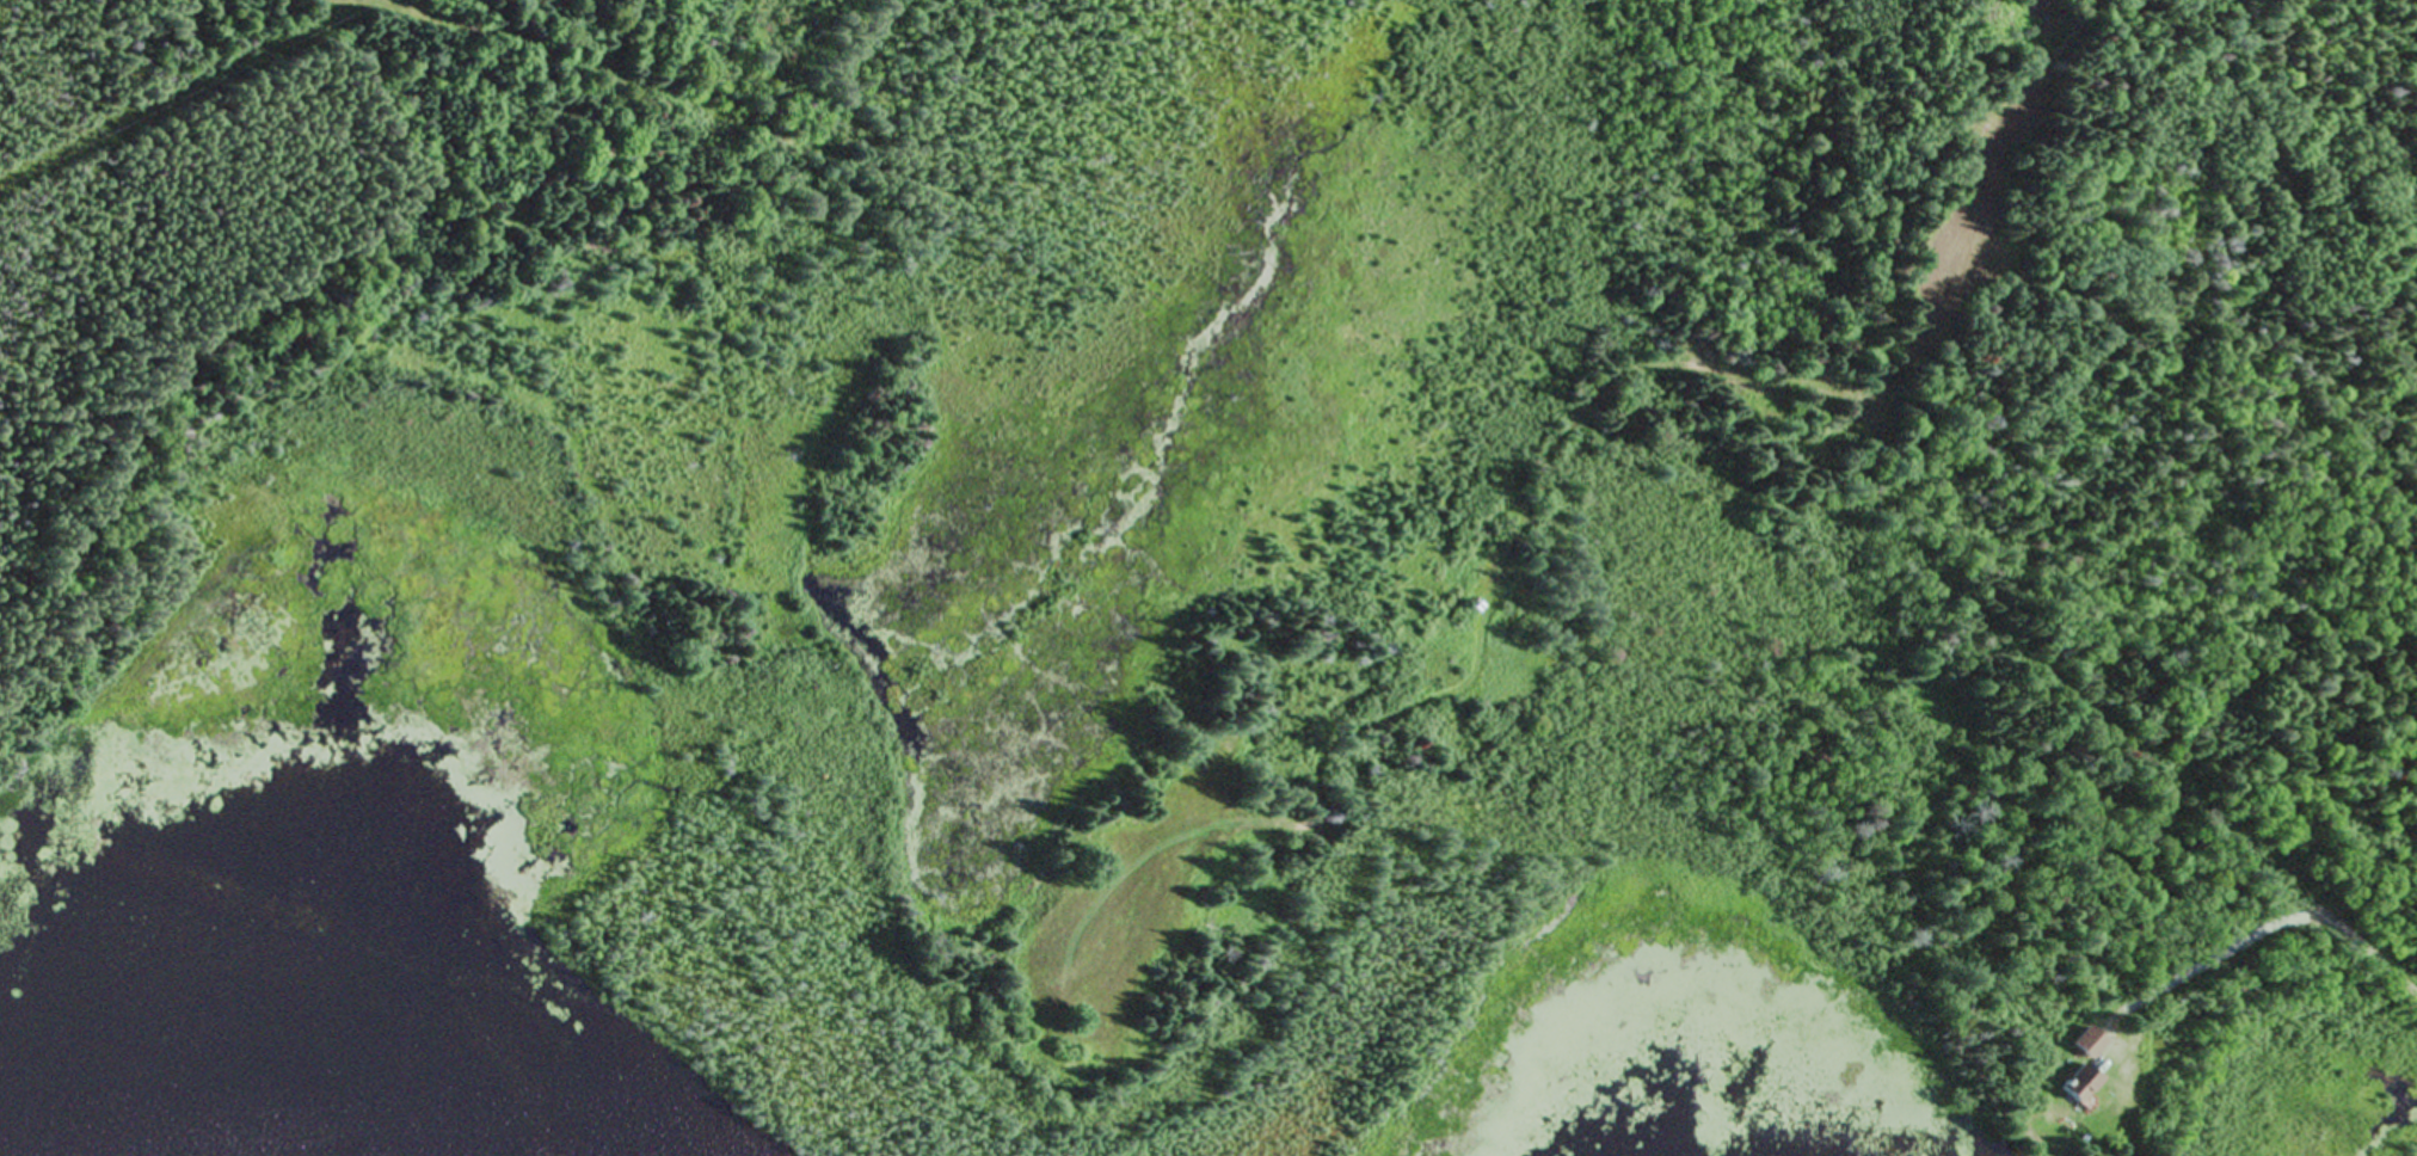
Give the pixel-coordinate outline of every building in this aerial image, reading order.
[(2065,1045),(2082,1063),(2101,1044),(2084,1027),(2065,1045)] [(2092,1083),(2075,1066),(2052,1089),(2069,1106),(2092,1083)]
